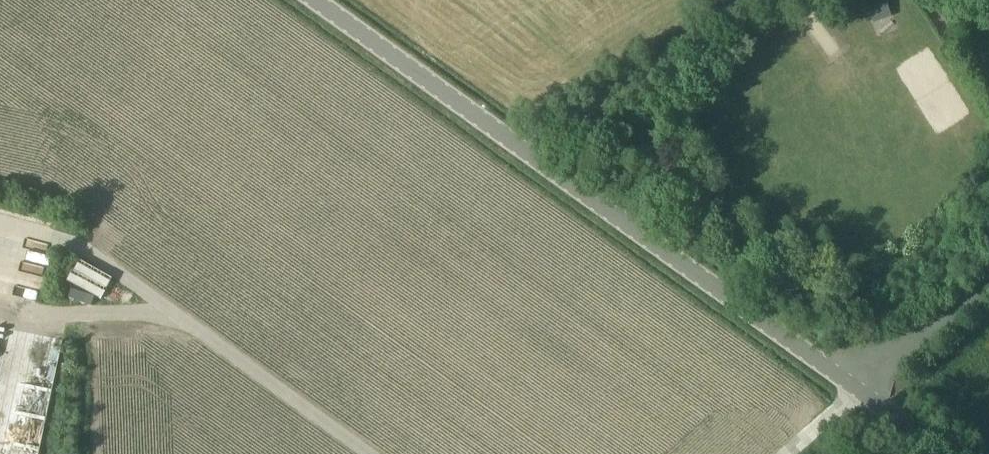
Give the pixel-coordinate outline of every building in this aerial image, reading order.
[(891,13),(887,0),(867,0),(865,1),(872,20),(891,13)]
